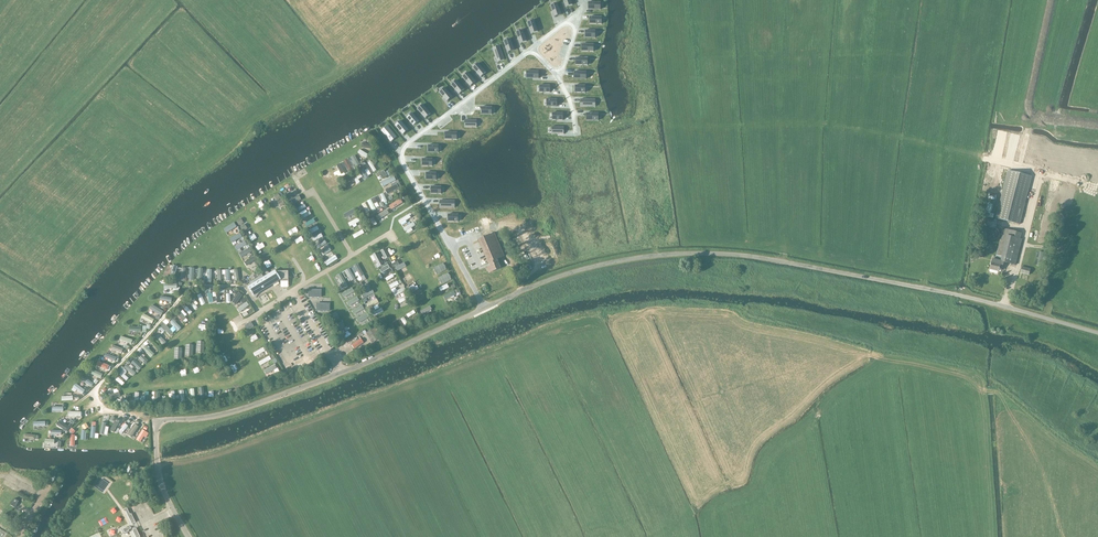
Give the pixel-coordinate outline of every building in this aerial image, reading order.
[(561,14),(557,4),(551,6),(554,16),(561,14)] [(534,21),(527,23),(531,33),(538,32),(534,21)] [(523,31),(516,33),(520,43),(526,41),(523,31)] [(511,41),(504,43),(507,52),(514,50),(511,41)] [(504,60),(500,49),(493,51),(497,62),(504,60)] [(478,64),(473,68),(480,77),(486,72),(478,64)] [(475,81),(468,72),(463,77),(470,86),(475,81)] [(457,81),(451,85),(459,94),(464,89),(457,81)] [(447,102),(452,97),(446,89),(440,94),(447,102)] [(430,114),(423,105),(417,109),(425,118),(430,114)] [(412,113),(407,118),(413,126),(418,121),(412,113)] [(401,121),(395,125),(403,134),(408,130),(401,121)] [(389,128),(383,133),(391,142),(396,137),(389,128)] [(370,172),(375,169),(370,160),(366,162),(357,166),(364,177),(371,174),(370,172)] [(330,179),(333,177),(328,167),(325,169),(330,179)] [(382,169),(375,172),(378,179),(387,175),(385,171),(383,172),(382,169)] [(1019,224),(1030,176),(1007,170),(996,218),(1019,224)] [(382,186),(395,180),(392,174),(379,180),(382,186)] [(997,201),(1002,177),(996,175),(991,200),(997,201)] [(330,191),(335,196),(341,191),(336,185),(330,191)] [(282,205),(281,201),(277,202),(276,199),(279,198),(278,193),(273,194),(274,198),(272,198),(274,207),(282,205)] [(298,194),(290,197),(289,193),(286,194),(289,204),(300,200),(298,194)] [(370,197),(366,199),(372,211),(376,210),(370,197)] [(399,197),(388,205),(391,209),(402,201),(399,197)] [(295,207),(297,212),(305,208),(303,203),(295,207)] [(386,209),(374,214),(376,219),(388,214),(386,209)] [(301,219),(310,215),(308,210),(299,214),(301,219)] [(412,217),(409,213),(397,218),(399,223),(412,217)] [(349,226),(360,222),(358,217),(347,221),(349,226)] [(307,227),(315,223),(312,218),(304,222),(307,227)] [(402,226),(406,233),(412,230),(411,228),(415,226),(413,221),(402,226)] [(308,229),(310,234),(318,230),(316,225),(308,229)] [(231,226),(225,230),(228,235),(234,231),(231,226)] [(416,233),(414,229),(407,233),(409,238),(423,231),(420,227),(418,228),(419,231),(416,233)] [(351,233),(354,238),(364,233),(362,228),(351,233)] [(989,269),(998,271),(1000,264),(1003,265),(1004,262),(1015,265),(1022,240),(1020,239),(1021,233),(1003,229),(995,260),(992,259),(989,269)] [(251,241),(256,238),(252,232),(247,235),(251,241)] [(320,233),(311,237),(313,241),(322,237),(320,233)] [(494,233),(478,240),(488,263),(485,264),(487,268),(489,273),(500,268),(497,259),(504,256),(494,233)] [(319,248),(326,244),(323,239),(316,243),(319,248)] [(304,243),(299,246),(303,253),(308,250),(304,243)] [(325,264),(335,259),(328,244),(319,249),(321,253),(322,253),(323,255),(328,253),(330,257),(323,260),(325,264)] [(416,249),(419,254),(427,249),(424,244),(416,249)] [(247,254),(244,249),(238,252),(241,257),(247,254)] [(1031,257),(1037,259),(1040,252),(1034,250),(1031,257)] [(388,259),(385,251),(379,253),(382,262),(388,259)] [(430,251),(421,256),(425,263),(428,262),(427,259),(432,256),(430,251)] [(377,253),(372,256),(378,268),(383,266),(377,253)] [(244,260),(247,265),(253,262),(250,257),(244,260)] [(434,260),(426,264),(429,271),(433,268),(433,267),(436,265),(434,260)] [(352,263),(358,276),(363,274),(357,261),(352,263)] [(169,274),(173,275),(177,265),(172,264),(169,274)] [(249,276),(252,272),(245,267),(242,271),(249,276)] [(430,271),(433,278),(436,276),(435,273),(440,271),(438,267),(430,271)] [(1022,267),(1020,273),(1028,275),(1030,269),(1022,267)] [(407,268),(398,272),(400,277),(406,275),(408,278),(401,281),(403,285),(413,280),(410,272),(409,273),(407,268)] [(255,273),(252,275),(249,277),(249,278),(244,281),(245,284),(251,281),(257,277),(262,274),(260,271),(255,274),(255,273)] [(252,296),(277,281),(288,280),(287,271),(275,271),(247,287),(252,296)] [(384,277),(386,281),(393,277),(391,272),(384,277)] [(339,276),(344,287),(348,286),(343,274),(339,276)] [(436,284),(445,279),(442,274),(434,279),(436,284)] [(362,290),(369,286),(367,282),(360,287),(362,290)] [(171,284),(163,284),(163,292),(171,292),(171,284)] [(272,294),(280,289),(278,285),(270,290),(272,294)] [(459,293),(457,288),(453,289),(453,286),(440,290),(443,298),(459,293)] [(350,287),(342,292),(344,296),(353,291),(350,287)] [(419,289),(414,291),(417,298),(422,295),(419,289)] [(199,292),(195,294),(201,305),(205,304),(199,292)] [(346,299),(349,303),(357,298),(355,294),(346,299)] [(399,303),(407,299),(405,294),(397,298),(399,303)] [(191,298),(187,301),(193,310),(197,308),(191,298)] [(245,301),(236,308),(242,315),(247,311),(245,308),(249,306),(245,301)] [(163,310),(150,303),(148,308),(160,315),(163,310)] [(351,307),(353,311),(362,307),(360,303),(351,307)] [(176,314),(185,322),(187,319),(183,315),(185,313),(181,309),(176,314)] [(415,310),(405,315),(408,320),(418,315),(415,310)] [(141,312),(139,317),(151,323),(154,318),(141,312)] [(366,313),(355,319),(358,325),(369,319),(366,313)] [(173,319),(170,323),(178,332),(181,329),(173,319)] [(165,331),(169,336),(172,334),(165,322),(156,328),(160,334),(165,331)] [(244,326),(245,327),(247,330),(253,327),(250,322),(244,326)] [(247,331),(251,336),(255,334),(252,328),(247,331)] [(153,334),(162,344),(166,341),(156,331),(153,334)] [(132,338),(119,334),(118,340),(116,339),(116,342),(119,343),(120,340),(130,343),(132,338)] [(367,335),(355,337),(357,345),(369,343),(367,335)] [(144,339),(142,342),(143,343),(140,347),(150,356),(153,353),(145,345),(147,342),(144,339)] [(262,355),(261,353),(264,351),(262,347),(252,351),(255,358),(262,355)] [(257,360),(259,365),(267,361),(269,365),(272,363),(268,355),(257,360)] [(137,367),(140,364),(131,356),(128,359),(137,367)] [(95,364),(106,368),(108,363),(97,359),(95,364)] [(130,374),(133,372),(125,364),(123,366),(130,374)] [(90,367),(87,373),(98,377),(99,374),(95,371),(95,370),(90,367)] [(117,374),(124,380),(128,377),(120,370),(117,374)] [(79,379),(90,386),(93,382),(82,374),(79,379)] [(121,385),(124,382),(116,375),(113,377),(121,385)] [(75,381),(71,385),(84,395),(89,388),(87,387),(85,389),(75,381)] [(62,392),(62,394),(60,394),(60,400),(71,400),(71,392),(62,392)] [(121,420),(113,417),(109,429),(112,430),(114,423),(119,425),(121,420)] [(126,434),(131,437),(140,421),(134,418),(126,434)] [(67,429),(69,425),(57,419),(55,423),(67,429)] [(123,421),(117,430),(121,433),(127,424),(123,421)] [(142,423),(135,438),(140,441),(142,435),(145,436),(147,431),(145,430),(147,425),(142,423)] [(10,505),(15,507),(19,501),(14,498),(10,505)] [(132,524),(135,522),(131,514),(129,514),(126,508),(123,510),(124,511),(125,511),(132,524)]
